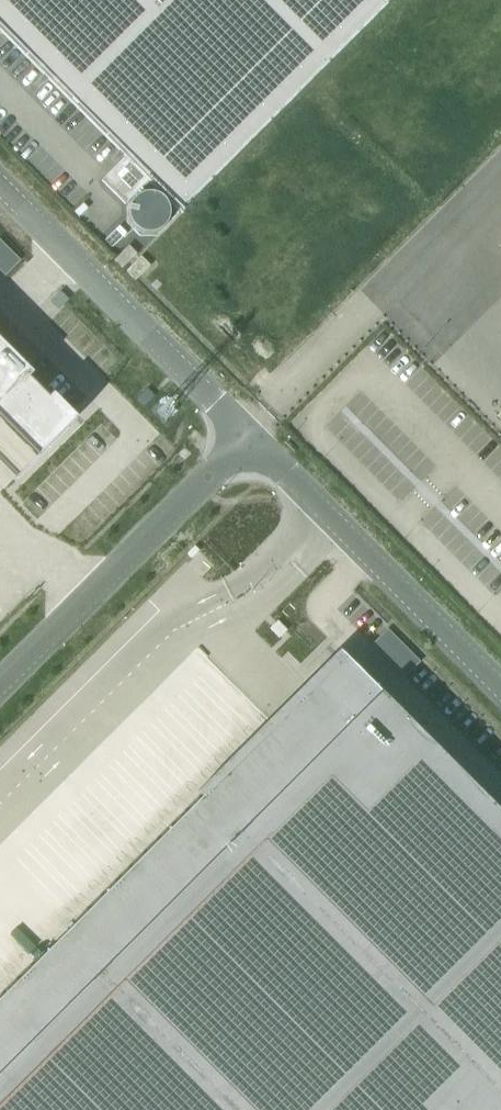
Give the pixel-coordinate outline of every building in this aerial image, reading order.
[(180,217),(397,0),(0,0),(0,36),(180,217)] [(128,247),(115,261),(123,269),(137,255),(128,247)] [(140,258),(126,272),(134,279),(135,281),(137,279),(149,267),(142,260),(140,258)] [(40,457),(61,436),(54,429),(72,411),(0,338),(0,417),(40,457)] [(148,386),(138,396),(145,404),(156,395),(148,386)] [(344,656),(0,999),(0,1109),(500,1109),(500,814),(344,656)]
